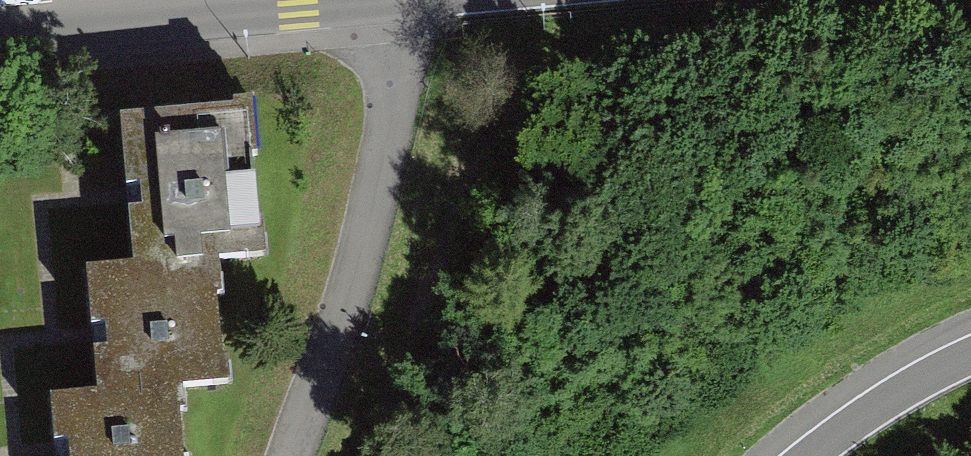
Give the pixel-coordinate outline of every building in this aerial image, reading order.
[(123,121),(133,270),(94,273),(103,402),(60,405),(63,455),(195,455),(190,388),(234,385),(226,263),(271,260),(261,112),(123,121)]
